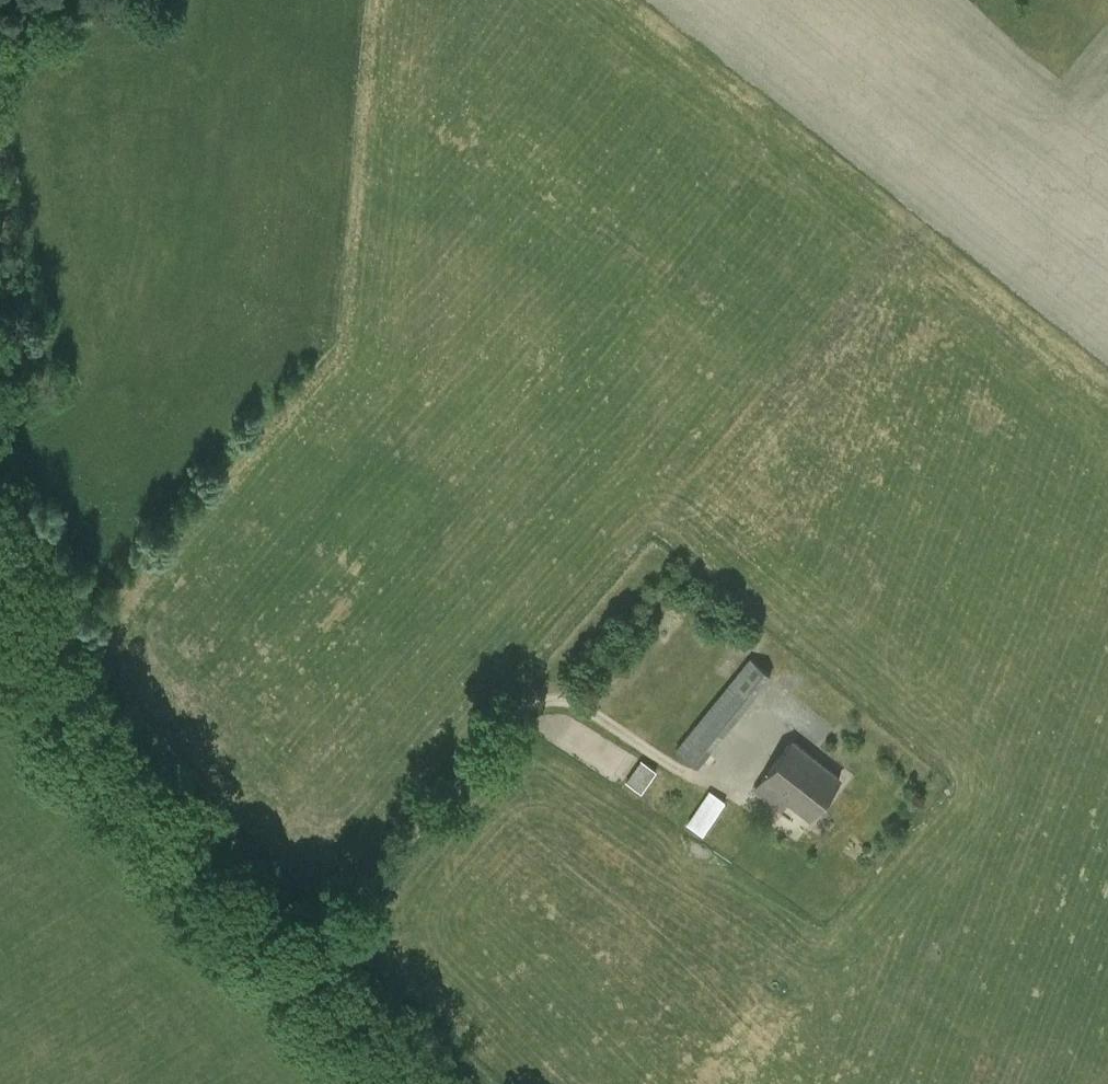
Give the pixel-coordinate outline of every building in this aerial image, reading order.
[(698,768),(773,676),(750,658),(675,748),(698,768)] [(809,818),(840,777),(792,740),(756,788),(775,806),(782,797),(809,818)] [(641,792),(657,771),(641,760),(626,781),(641,792)] [(702,835),(726,802),(709,790),(686,824),(702,835)]
